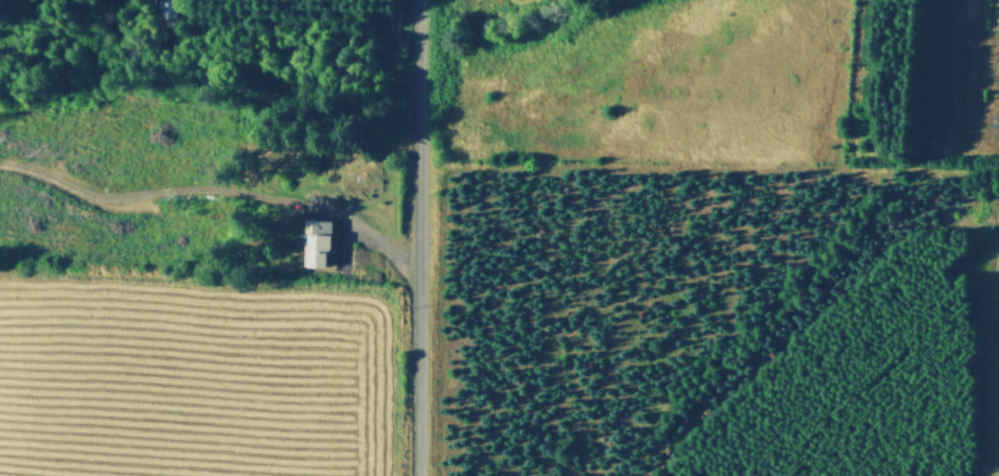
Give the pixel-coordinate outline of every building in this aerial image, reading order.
[(152,23),(153,0),(175,0),(174,24),(152,23)] [(312,216),(331,217),(330,248),(325,248),(324,264),(306,263),(307,230),(312,230),(312,216)]
